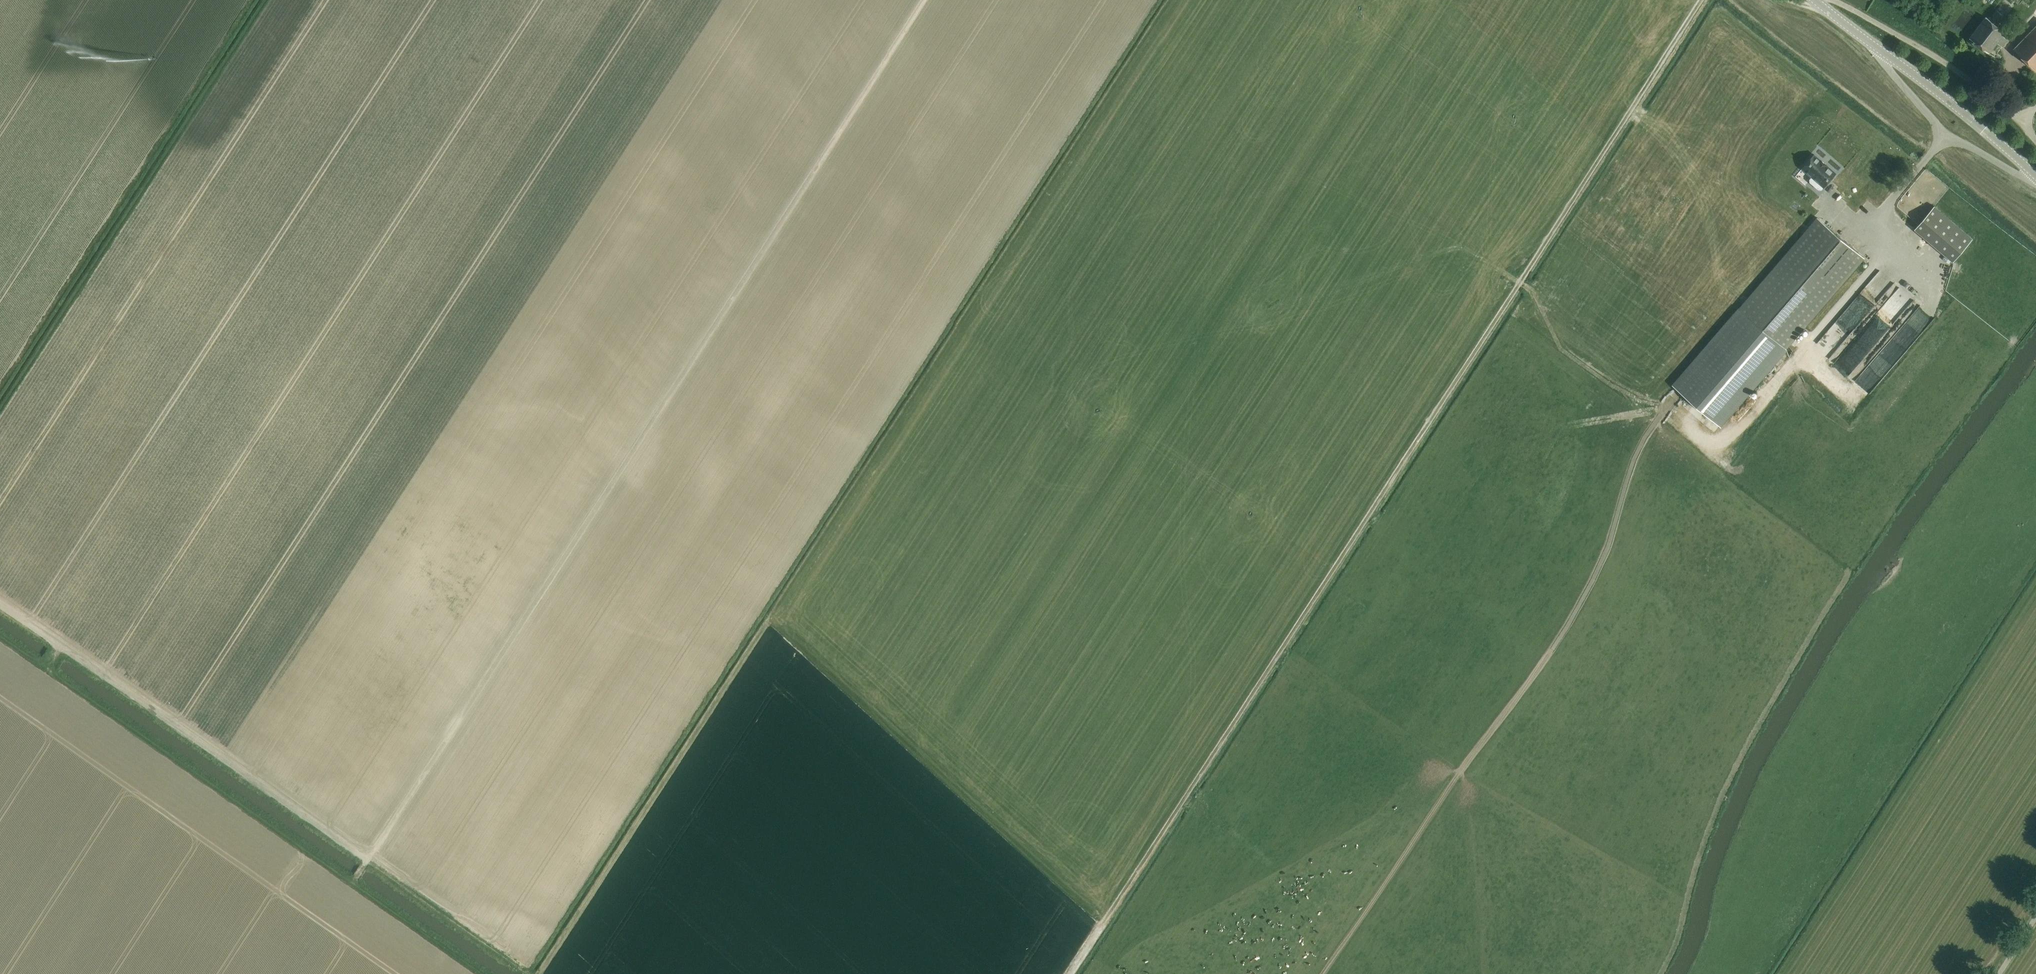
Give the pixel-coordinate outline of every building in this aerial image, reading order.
[(1997,25),(2004,15),(1997,10),(1989,19),(1986,16),(1969,37),(1989,52),(1997,42),(2002,46),(2007,40),(2002,36),(2005,32),(1997,25)] [(2013,48),(2035,70),(2035,25),(2013,48)] [(1819,189),(1820,189),(1821,189),(1835,173),(1814,154),(1802,168),(1812,176),(1810,179),(1810,181),(1819,189)] [(1953,261),(1972,238),(1934,205),(1914,228),(1953,261)] [(1864,257),(1818,218),(1671,388),(1717,427),(1785,348),(1864,257)] [(1876,286),(1851,312),(1859,320),(1884,293),(1876,286)] [(1898,299),(1881,315),(1893,327),(1911,309),(1906,303),(1915,295),(1908,288),(1904,291),(1909,296),(1902,303),(1898,299)] [(1885,352),(1861,384),(1876,395),(1936,318),(1924,309),(1895,347),(1885,339),(1879,348),(1885,352)] [(1887,327),(1889,325),(1881,316),(1873,325),(1884,337),(1890,331),(1887,327)] [(1845,329),(1844,331),(1840,326),(1824,343),(1833,352),(1850,334),(1845,329)] [(1879,340),(1880,331),(1868,329),(1867,338),(1879,340)]
